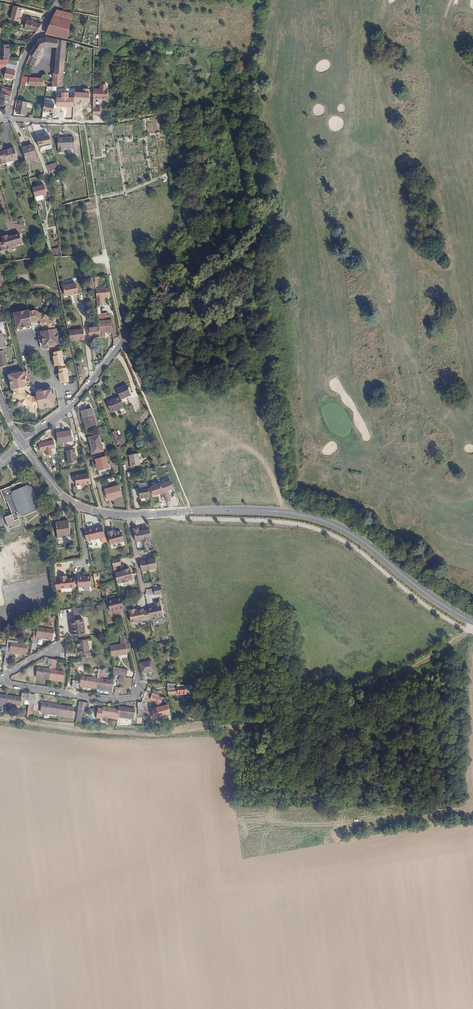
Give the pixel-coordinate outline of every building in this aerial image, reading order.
[(57,10),(56,9),(46,33),(46,34),(67,39),(73,14),(57,10)] [(25,28),(37,31),(42,24),(39,23),(33,21),(31,21),(27,19),(26,22),(24,22),(23,25),(25,26),(25,28)] [(47,46),(46,37),(39,39),(38,41),(42,47),(47,46)] [(63,73),(66,41),(46,37),(47,46),(57,47),(54,73),(63,73)] [(42,47),(38,41),(29,54),(30,55),(27,62),(34,65),(37,58),(41,53),(39,52),(42,47)] [(9,59),(9,44),(0,44),(0,59),(9,59)] [(14,78),(18,59),(9,59),(0,59),(0,68),(6,69),(5,77),(14,78)] [(52,86),(62,86),(63,73),(54,73),(53,73),(52,86)] [(29,85),(46,86),(46,84),(44,84),(43,83),(43,79),(39,79),(39,78),(30,77),(29,85)] [(101,89),(94,89),(93,98),(96,98),(108,99),(109,89),(108,89),(108,87),(106,84),(102,84),(101,86),(101,89)] [(10,100),(12,91),(6,90),(7,89),(2,88),(0,98),(10,100)] [(74,91),(74,97),(74,102),(89,102),(90,89),(83,88),(83,92),(74,91)] [(69,97),(69,92),(61,92),(61,97),(57,97),(57,107),(74,106),(74,102),(74,97),(69,97)] [(27,102),(19,100),(17,113),(25,115),(27,102)] [(55,104),(44,102),(43,111),(54,112),(55,104)] [(9,106),(0,104),(0,106),(4,113),(9,106)] [(50,136),(37,139),(40,148),(41,147),(42,151),(53,148),(50,136)] [(73,149),(73,138),(57,138),(57,150),(58,150),(58,154),(63,153),(63,150),(73,149)] [(36,158),(35,155),(32,145),(22,148),(26,161),(31,159),(36,158)] [(15,148),(3,151),(6,163),(7,164),(7,166),(10,166),(11,163),(11,162),(18,160),(15,148)] [(56,163),(47,166),(50,172),(58,169),(56,163)] [(45,185),(33,188),(35,197),(47,194),(45,185)] [(45,223),(42,224),(49,250),(51,250),(48,239),(49,238),(45,223)] [(22,244),(19,234),(8,237),(8,235),(2,236),(2,238),(3,242),(0,242),(0,251),(12,248),(12,246),(22,244)] [(65,296),(78,294),(76,284),(63,286),(65,296)] [(107,297),(106,289),(96,290),(98,307),(103,306),(102,297),(107,297)] [(16,324),(17,329),(32,326),(31,323),(36,322),(43,327),(44,331),(41,332),(44,347),(48,346),(49,348),(55,347),(55,345),(60,344),(57,329),(55,329),(54,323),(48,319),(49,317),(42,312),(41,314),(35,310),(29,311),(29,310),(14,313),(14,318),(13,319),(14,324),(16,324)] [(105,332),(112,331),(112,326),(112,324),(111,321),(99,322),(99,324),(100,327),(100,337),(101,338),(105,337),(105,332)] [(88,329),(90,338),(100,337),(100,327),(95,328),(88,329)] [(84,329),(68,331),(70,341),(85,339),(84,329)] [(0,368),(8,365),(4,351),(0,352),(0,367),(0,368)] [(64,364),(61,351),(54,353),(54,356),(53,356),(55,366),(58,365),(64,364)] [(69,381),(66,368),(59,369),(60,373),(59,373),(61,383),(69,381)] [(39,408),(39,409),(55,406),(54,401),(55,401),(54,394),(52,394),(51,390),(36,393),(37,396),(32,397),(25,393),(24,388),(27,387),(24,372),(19,373),(19,371),(13,372),(13,374),(8,375),(12,390),(13,390),(14,396),(20,400),(19,402),(26,407),(27,405),(33,409),(39,408)] [(127,385),(116,389),(120,397),(121,400),(131,395),(127,385)] [(119,409),(124,407),(121,400),(120,397),(107,402),(110,411),(118,407),(119,409)] [(86,428),(96,425),(92,408),(81,411),(86,428)] [(66,442),(66,441),(72,440),(71,431),(57,433),(58,443),(66,442)] [(118,439),(118,437),(115,431),(111,433),(116,445),(124,441),(122,438),(118,439)] [(89,438),(93,453),(103,451),(99,436),(89,438)] [(39,444),(40,452),(46,451),(47,456),(57,454),(54,441),(39,444)] [(75,450),(66,451),(68,465),(77,463),(75,450)] [(138,454),(129,455),(131,467),(140,465),(138,454)] [(99,471),(109,468),(106,456),(95,459),(99,471)] [(91,484),(88,474),(75,476),(76,486),(91,484)] [(38,504),(31,487),(27,485),(25,486),(25,485),(26,484),(24,480),(20,482),(21,482),(15,485),(15,484),(12,485),(12,486),(1,491),(6,503),(8,502),(13,514),(5,518),(10,529),(21,524),(18,517),(22,516),(22,517),(38,510),(38,504)] [(161,485),(163,493),(174,489),(171,482),(161,485)] [(161,484),(151,487),(153,496),(163,493),(161,485),(161,484)] [(107,500),(122,496),(119,486),(104,490),(107,500)] [(140,499),(146,498),(149,498),(150,497),(148,487),(138,488),(140,499)] [(69,521),(55,523),(57,537),(71,536),(69,521)] [(86,541),(101,538),(99,527),(88,530),(84,531),(86,541)] [(143,540),(142,531),(140,531),(140,528),(133,529),(136,542),(143,540)] [(143,540),(144,544),(150,543),(149,539),(151,538),(150,529),(142,531),(143,540)] [(124,542),(121,532),(113,534),(113,532),(108,533),(108,535),(111,545),(124,542)] [(141,571),(157,568),(155,558),(140,562),(141,571)] [(120,559),(111,560),(118,584),(133,581),(132,574),(130,574),(129,569),(124,570),(124,571),(117,573),(115,566),(121,565),(120,559)] [(55,580),(56,590),(61,590),(61,589),(75,587),(74,578),(67,579),(66,576),(63,576),(60,576),(60,579),(55,580)] [(92,586),(91,576),(77,578),(78,588),(92,586)] [(153,588),(155,595),(162,593),(161,587),(153,588)] [(120,611),(124,610),(121,598),(108,601),(110,612),(116,611),(120,610),(120,611)] [(152,608),(148,609),(148,610),(150,618),(154,617),(155,620),(163,619),(163,615),(161,606),(160,601),(155,602),(156,606),(154,606),(155,607),(152,608)] [(150,618),(148,610),(143,611),(143,609),(135,611),(135,609),(129,610),(131,623),(150,619),(150,618)] [(71,622),(74,638),(86,636),(83,620),(71,622)] [(53,631),(38,628),(37,637),(52,640),(53,631)] [(18,641),(8,639),(3,665),(8,666),(10,653),(26,655),(26,650),(25,650),(25,646),(17,644),(18,641)] [(82,658),(91,656),(90,652),(89,653),(87,640),(78,641),(78,642),(77,642),(77,647),(79,647),(80,654),(81,654),(82,658)] [(128,643),(110,645),(112,656),(119,655),(119,654),(128,653),(130,653),(128,643)] [(51,668),(53,659),(49,659),(48,658),(45,657),(44,661),(48,661),(47,665),(49,666),(49,668),(50,668),(50,670),(38,668),(37,670),(36,677),(49,679),(51,670),(51,668)] [(154,671),(151,661),(140,664),(142,673),(154,671)] [(114,674),(126,677),(128,671),(113,667),(114,674)] [(103,678),(103,669),(95,668),(94,677),(103,678)] [(51,670),(49,679),(63,682),(64,672),(51,670)] [(96,688),(97,679),(82,676),(80,686),(96,688)] [(113,681),(97,679),(96,688),(112,691),(113,681)] [(186,685),(167,683),(168,695),(177,694),(181,694),(181,698),(185,698),(185,694),(187,694),(186,685)] [(21,698),(6,695),(5,699),(8,699),(7,706),(20,708),(20,703),(25,704),(26,698),(31,699),(31,694),(22,693),(21,698)] [(6,695),(0,694),(0,705),(7,706),(8,699),(5,699),(6,695)] [(57,710),(58,705),(42,703),(41,713),(60,716),(61,710),(57,710)] [(74,707),(58,705),(57,710),(61,710),(60,716),(72,718),(74,707)] [(102,717),(118,719),(118,717),(119,709),(103,707),(103,709),(98,708),(96,718),(101,719),(102,717)] [(133,709),(119,707),(119,709),(118,717),(134,719),(134,715),(133,714),(133,709)]
